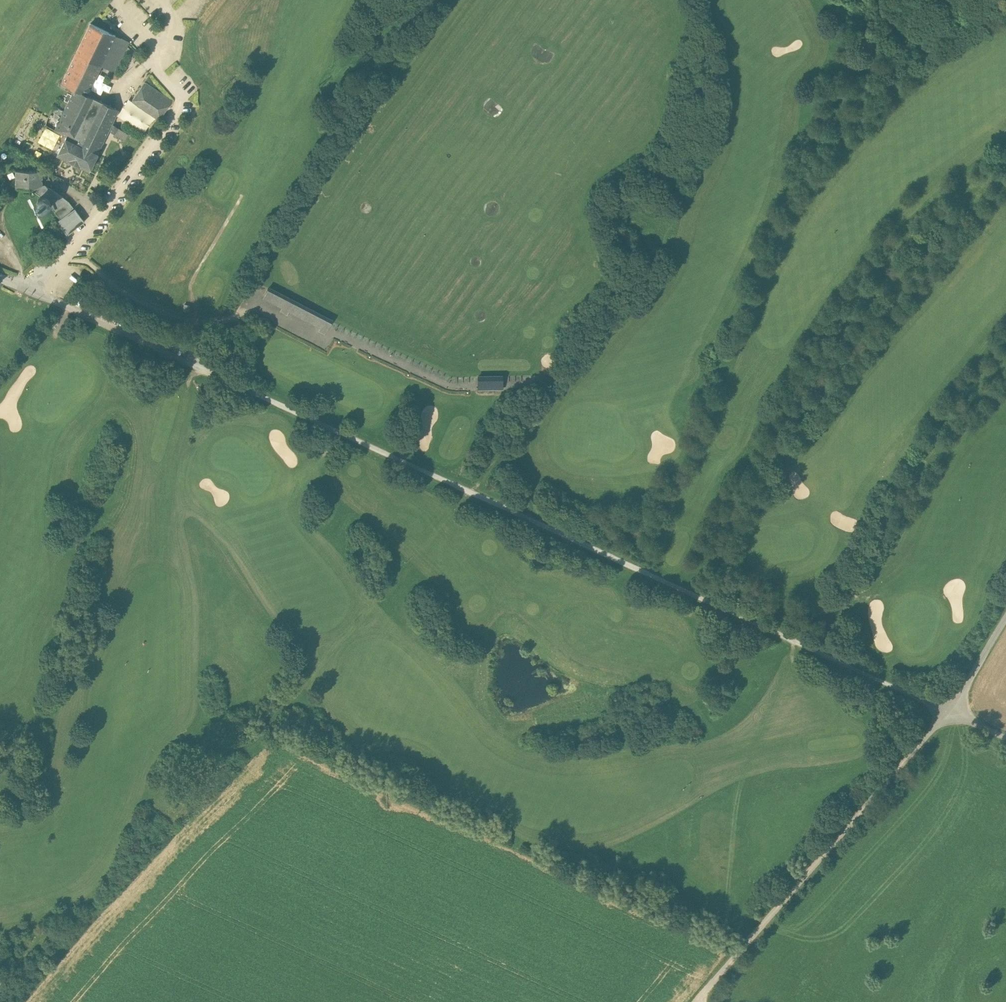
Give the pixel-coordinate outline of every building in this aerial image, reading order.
[(116,35),(90,23),(68,68),(93,81),(101,65),(116,35)] [(116,35),(101,65),(111,70),(125,40),(116,35)] [(119,109),(87,94),(93,81),(68,68),(62,82),(63,83),(61,88),(72,94),(54,129),(67,135),(99,150),(109,129),(113,121),(119,109)] [(172,101),(145,82),(133,98),(159,117),(172,101)] [(118,127),(115,125),(117,123),(113,121),(109,129),(125,139),(128,133),(118,127)] [(43,133),(49,136),(46,144),(53,147),(59,133),(46,127),(43,133)] [(99,150),(67,135),(57,154),(89,170),(99,150)] [(42,170),(19,170),(19,187),(33,187),(34,187),(42,184),(42,170)] [(42,184),(34,187),(34,191),(41,195),(46,196),(50,199),(50,205),(60,218),(74,208),(69,200),(53,188),(44,184),(42,185),(42,184)] [(46,196),(41,195),(38,198),(36,203),(38,207),(42,209),(47,208),(50,205),(50,199),(46,196)] [(60,218),(58,220),(67,234),(84,221),(74,208),(60,218)] [(332,322),(268,288),(264,296),(283,306),(290,309),(321,326),(328,329),(332,322)] [(290,309),(283,306),(280,311),(287,314),(290,309)] [(328,329),(321,326),(319,330),(326,334),(328,329)] [(503,388),(503,376),(478,377),(478,389),(503,388)]
